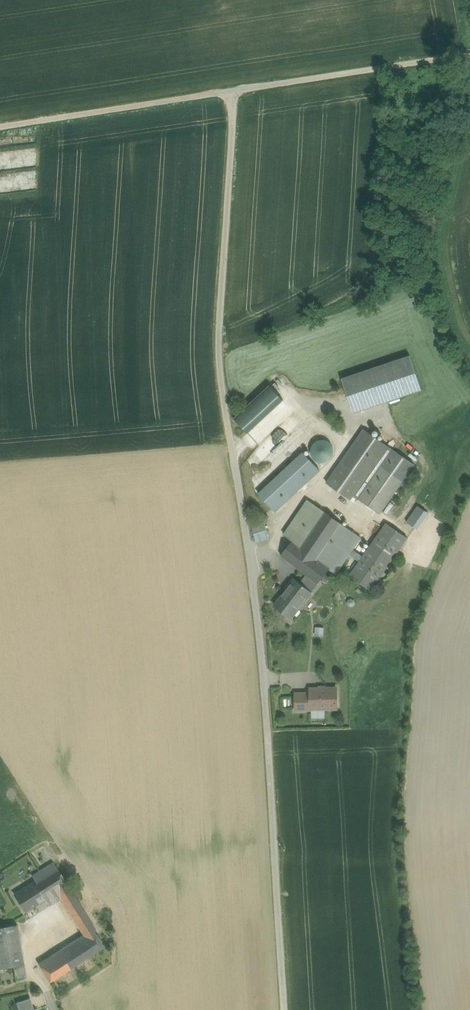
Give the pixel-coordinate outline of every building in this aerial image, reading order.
[(410,357),(338,378),(349,415),(420,393),(410,357)] [(413,467),(363,432),(325,485),(349,502),(351,498),(377,517),(413,467)] [(294,445),(301,439),(298,435),(291,442),(294,445)] [(306,455),(326,463),(333,445),(313,437),(306,455)] [(303,456),(256,495),(272,514),(319,475),(303,456)] [(360,540),(308,502),(283,537),(289,541),(278,557),(299,572),(291,582),(271,610),(290,624),(329,571),(337,577),(350,559),(357,564),(347,578),(369,594),(408,541),(386,525),(362,557),(352,550),(360,540)] [(416,504),(404,521),(416,529),(427,512),(416,504)] [(266,525),(252,528),(256,547),(270,544),(266,525)] [(337,689),(290,692),(292,715),(339,712),(337,689)] [(19,872),(31,892),(12,904),(24,927),(61,903),(86,938),(41,967),(53,986),(120,945),(101,914),(92,920),(62,873),(56,864),(36,876),(30,866),(19,872)] [(20,930),(0,934),(0,967),(4,985),(29,980),(20,930)]
